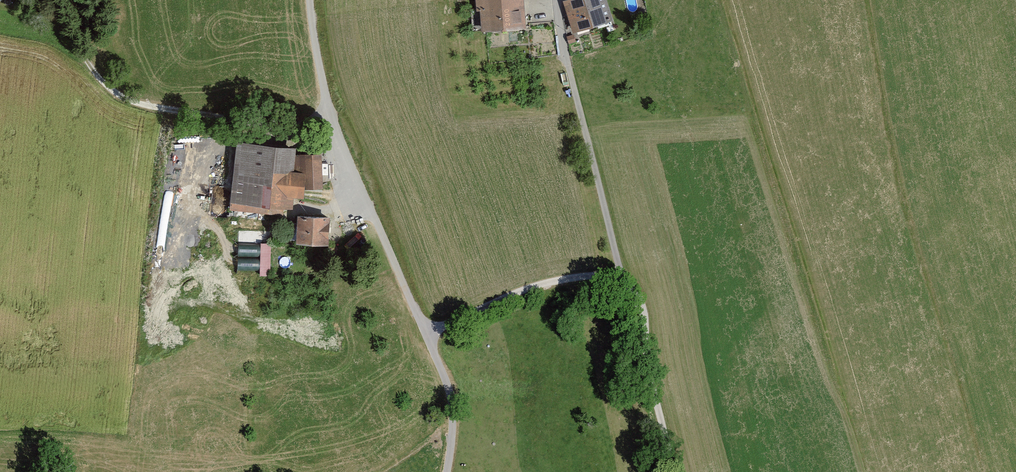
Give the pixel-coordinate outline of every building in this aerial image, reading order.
[(479,30),(525,26),(523,0),(476,0),(479,30)] [(565,1),(575,32),(614,19),(608,0),(568,0),(565,1)] [(298,144),(236,138),(231,206),(288,211),(290,193),(305,194),(306,184),(307,168),(296,167),(296,152),(298,144)] [(326,154),(296,152),(296,167),(307,168),(306,184),(324,185),(326,154)] [(332,215),(301,214),(299,238),(331,240),(332,215)] [(271,272),(272,243),(239,242),(238,271),(271,272)]
